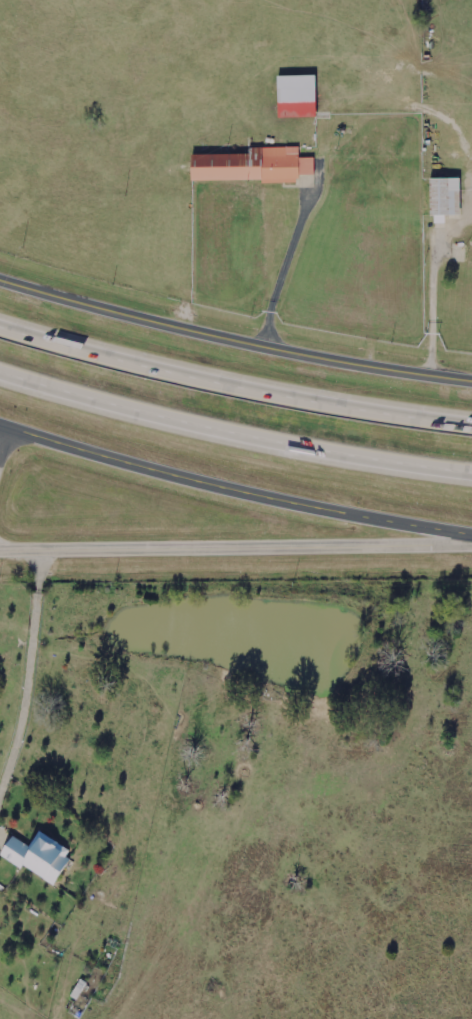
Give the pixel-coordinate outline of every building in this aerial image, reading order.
[(313,76),(275,77),(276,119),(314,118),(313,76)] [(248,155),(189,156),(189,183),(261,182),(261,185),(297,185),(297,177),(313,176),(313,159),(298,159),(298,148),(247,149),(248,155)] [(458,179),(427,179),(428,217),(459,216),(458,179)] [(28,848),(9,836),(0,851),(0,856),(53,889),(73,856),(36,834),(28,848)]
